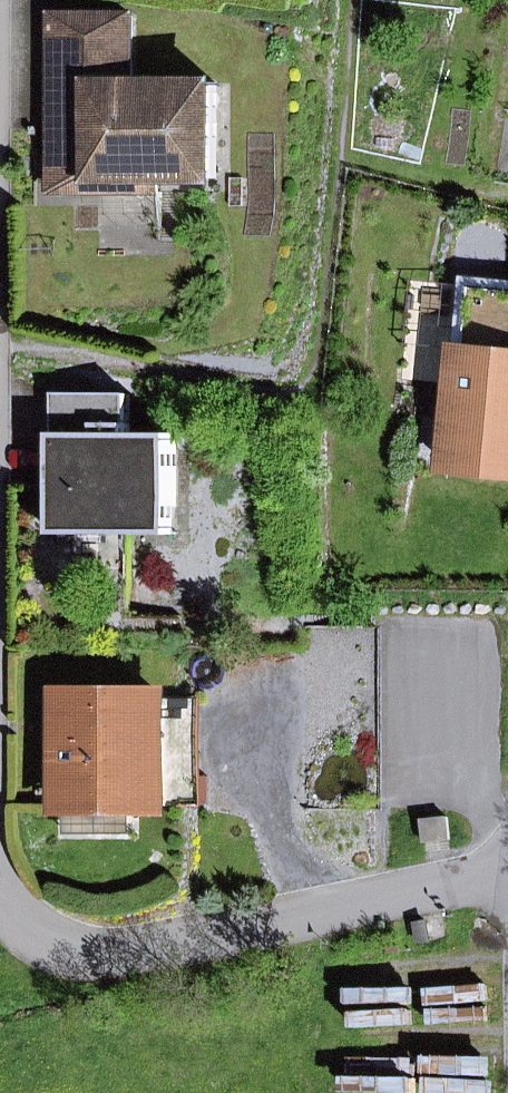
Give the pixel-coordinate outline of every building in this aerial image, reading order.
[(98,189),(98,177),(216,178),(216,83),(132,82),(133,16),(66,16),(66,130),(54,130),(53,189),(98,189)] [(66,16),(54,16),(54,130),(66,130),(66,16)] [(493,181),(507,183),(507,110),(505,110),(493,181)] [(467,280),(449,467),(507,472),(507,284),(467,280)] [(53,534),(176,534),(176,434),(129,434),(130,394),(53,394),(53,534)] [(64,697),(64,806),(65,806),(132,806),(192,806),(192,697),(64,697)] [(65,834),(132,834),(132,806),(65,806),(65,834)] [(422,820),(424,843),(450,840),(448,817),(422,820)]
